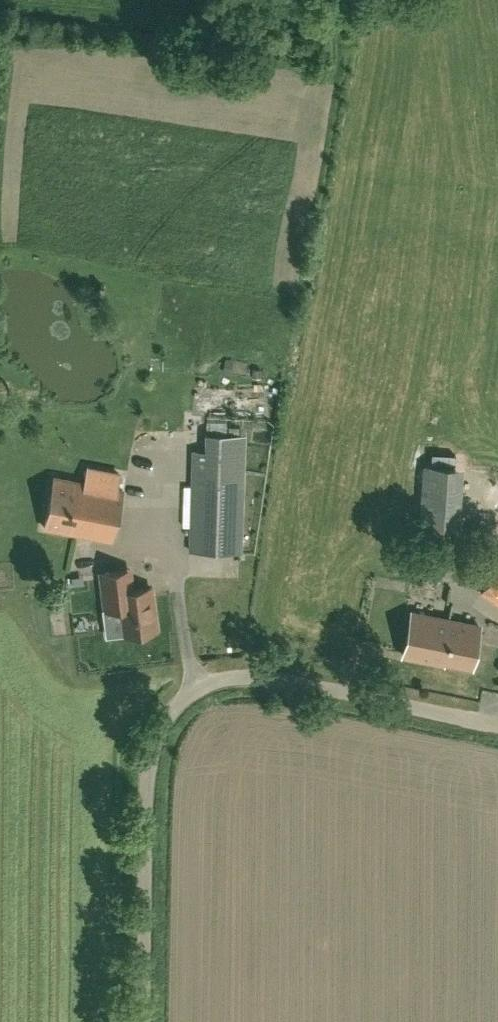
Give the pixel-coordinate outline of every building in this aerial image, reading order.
[(274,401),(274,385),(252,385),(252,400),(274,401)] [(192,450),(191,484),(189,551),(243,553),(244,485),(246,434),(205,433),(204,450),(192,450)] [(465,468),(424,466),(420,531),(462,533),(465,468)] [(123,490),(117,489),(54,477),(44,527),(112,540),(123,490)] [(131,606),(129,590),(127,570),(101,573),(105,609),(121,607),(131,606)] [(495,573),(482,593),(497,603),(497,575),(495,573)] [(131,606),(121,607),(124,634),(156,630),(151,588),(129,590),(131,606)] [(403,655),(434,661),(444,663),(444,660),(471,666),(479,625),(412,612),(403,655)]
